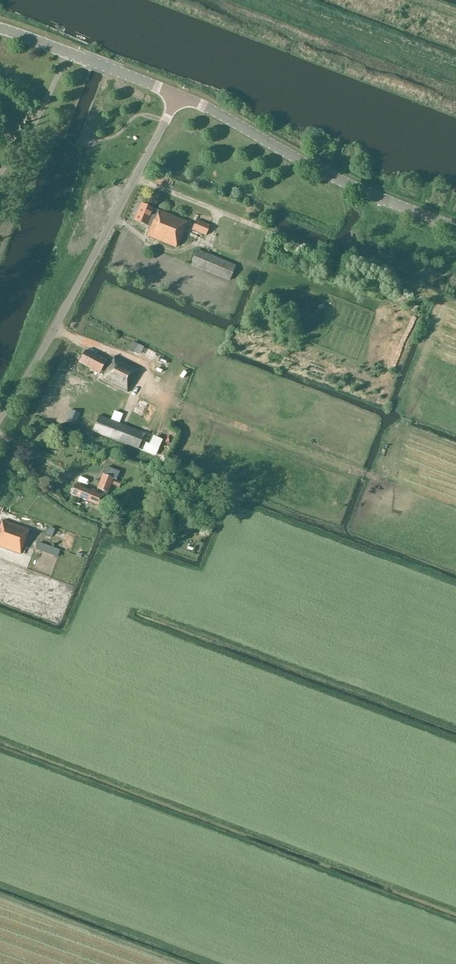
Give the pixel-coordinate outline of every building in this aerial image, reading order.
[(187,222),(159,210),(158,212),(152,210),(152,209),(141,204),(134,221),(145,226),(146,224),(151,227),(147,236),(175,248),(178,240),(180,240),(186,225),(187,222)] [(189,218),(187,222),(186,225),(193,227),(194,225),(196,221),(189,218)] [(210,226),(196,221),(194,225),(193,227),(192,230),(206,236),(210,226)] [(235,266),(197,250),(191,265),(229,281),(235,266)] [(128,350),(134,354),(156,364),(152,371),(163,377),(171,360),(132,342),(128,350)] [(106,361),(85,351),(79,362),(91,368),(90,370),(99,375),(100,374),(104,376),(102,380),(127,393),(139,370),(113,357),(108,367),(104,365),(106,361)] [(183,388),(190,373),(180,368),(173,383),(183,388)] [(66,421),(76,425),(81,414),(76,412),(80,404),(72,399),(65,410),(70,412),(66,421)] [(92,414),(86,429),(93,431),(99,416),(92,414)] [(162,440),(144,433),(99,415),(99,416),(93,431),(93,432),(156,456),(162,440)] [(113,480),(114,480),(116,481),(120,471),(107,466),(98,489),(108,493),(113,480)] [(103,496),(75,485),(71,495),(99,506),(103,496)] [(21,555),(29,531),(2,521),(0,525),(0,547),(21,555)] [(46,535),(52,537),(55,529),(49,527),(46,535)] [(57,557),(60,550),(45,545),(42,552),(57,557)]
